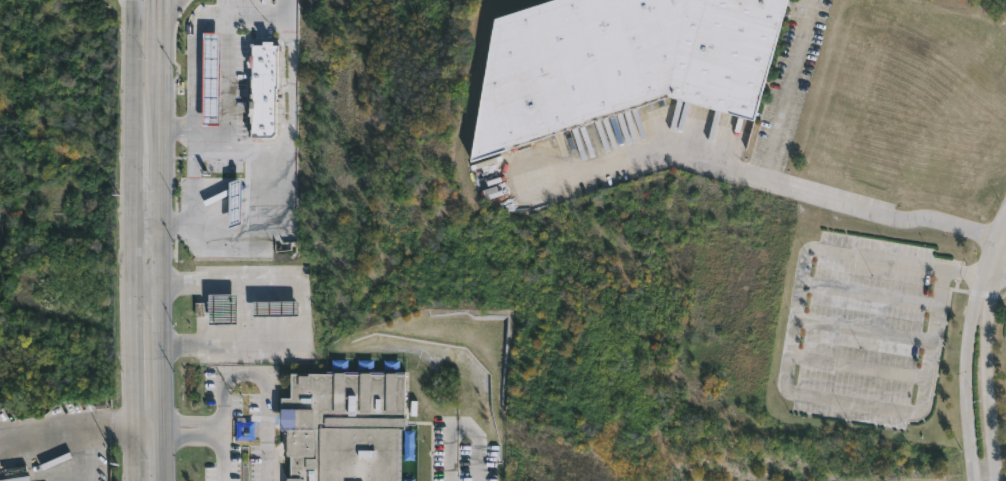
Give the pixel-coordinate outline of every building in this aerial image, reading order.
[(494,16),(542,0),(788,0),(749,118),(669,95),(466,161),(494,16)] [(202,31),(201,123),(217,123),(218,31),(202,31)] [(280,43),(282,83),(278,88),(279,130),(272,136),(250,136),(251,43),(262,43),(262,39),(273,39),(273,43),(280,43)] [(205,322),(234,322),(234,292),(205,292),(205,322)] [(297,299),(251,299),(251,315),(297,315),(297,299)] [(398,426),(397,480),(283,480),(283,478),(287,478),(287,455),(284,455),(284,429),(278,429),(278,396),(288,396),(289,371),(404,372),(404,427),(398,426)]
